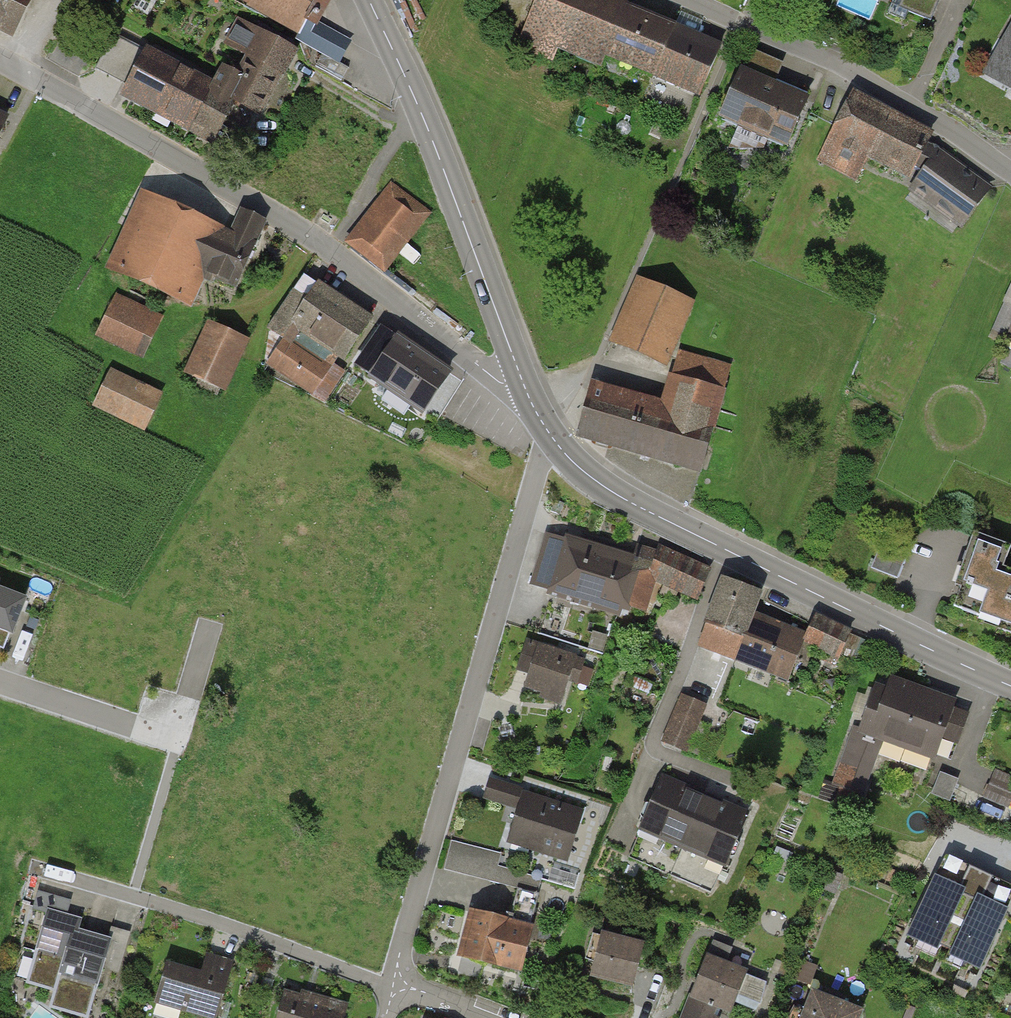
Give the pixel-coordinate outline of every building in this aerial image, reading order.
[(3,39),(22,0),(0,0),(0,37),(3,39)] [(248,6),(246,10),(297,37),(294,42),(341,66),(354,42),(322,25),(335,0),(235,0),(248,6)] [(628,7),(631,0),(538,0),(518,49),(553,64),(558,52),(601,70),(605,62),(628,7)] [(654,81),(676,26),(628,7),(605,62),(654,81)] [(262,120),(298,54),(240,22),(225,50),(253,65),(245,80),(222,67),(210,87),(185,134),(213,150),(237,106),(262,120)] [(981,75),(1010,93),(1010,25),(981,75)] [(701,101),(723,46),(676,26),(654,81),(701,101)] [(185,134),(210,87),(113,35),(95,69),(127,87),(120,99),(185,134)] [(780,66),(747,52),(717,122),(737,130),(728,150),(764,151),(768,143),(788,151),(806,111),(811,100),(773,83),(780,66)] [(934,135),(853,93),(835,126),(817,161),(857,183),(869,162),(909,183),(914,175),(918,179),(908,192),(962,231),(993,187),(938,149),(935,154),(927,149),(934,135)] [(380,273),(426,216),(389,186),(343,243),(380,273)] [(227,242),(142,203),(111,269),(188,305),(200,278),(234,294),(266,226),(240,214),(227,242)] [(347,355),(370,318),(304,276),(269,330),(285,340),(270,365),(314,392),(340,351),(347,355)] [(610,345),(665,369),(692,306),(637,282),(610,345)] [(1003,342),(1010,346),(1010,288),(993,331),(1005,336),(1003,342)] [(95,338),(138,359),(158,317),(115,297),(95,338)] [(179,377),(216,395),(241,343),(203,326),(179,377)] [(421,414),(448,374),(387,333),(360,372),(421,414)] [(589,387),(574,440),(698,474),(727,368),(674,354),(660,406),(589,387)] [(90,409),(138,432),(156,396),(108,372),(90,409)] [(1003,568),(1010,545),(973,532),(960,568),(967,570),(954,606),(1007,625),(1005,631),(1010,633),(1010,571),(1003,568)] [(546,540),(531,588),(591,607),(608,554),(577,544),(576,549),(546,540)] [(871,567),(898,578),(908,551),(881,541),(871,567)] [(634,562),(620,606),(642,614),(653,582),(670,589),(694,600),(707,569),(659,549),(656,555),(638,549),(634,562)] [(608,554),(591,607),(617,615),(620,606),(634,562),(608,554)] [(711,599),(748,613),(760,584),(722,570),(711,599)] [(0,591),(0,638),(6,641),(23,599),(0,591)] [(693,645),(734,661),(752,615),(748,613),(711,599),(693,645)] [(786,628),(752,615),(734,661),(768,674),(786,628)] [(801,647),(830,661),(832,657),(845,629),(815,616),(801,647)] [(804,635),(786,628),(768,674),(786,681),(804,635)] [(526,692),(563,703),(570,681),(589,687),(593,672),(582,668),(584,662),(527,644),(518,673),(530,677),(526,692)] [(909,691),(870,676),(848,731),(852,733),(832,785),(858,795),(879,743),(888,747),(909,691)] [(966,713),(909,691),(888,747),(927,762),(937,738),(954,744),(966,713)] [(680,697),(660,744),(685,754),(704,707),(680,697)] [(995,770),(983,796),(1008,806),(1010,799),(1010,777),(995,770)] [(958,779),(944,774),(935,795),(950,800),(958,779)] [(661,786),(642,833),(683,850),(702,803),(661,786)] [(511,846),(566,865),(581,820),(544,807),(545,803),(497,787),(490,805),(522,816),(511,846)] [(702,803),(683,850),(726,867),(745,820),(702,803)] [(470,912),(458,954),(516,970),(540,878),(495,866),(498,854),(448,841),(441,868),(513,887),(504,921),(470,912)] [(1001,911),(938,882),(914,934),(977,963),(1001,911)] [(111,930),(109,939),(77,930),(80,919),(50,910),(53,897),(39,893),(35,907),(49,912),(28,982),(56,990),(51,1006),(87,1017),(103,964),(117,968),(127,934),(111,930)] [(644,937),(605,927),(593,970),(631,981),(644,937)] [(707,946),(678,1017),(716,1017),(740,959),(707,946)] [(183,1002),(182,1007),(216,1017),(232,962),(207,955),(202,974),(167,964),(158,995),(183,1002)] [(280,1017),(339,1017),(344,1004),(289,988),(280,1017)] [(854,1010),(806,992),(796,1017),(851,1017),(854,1010)]
